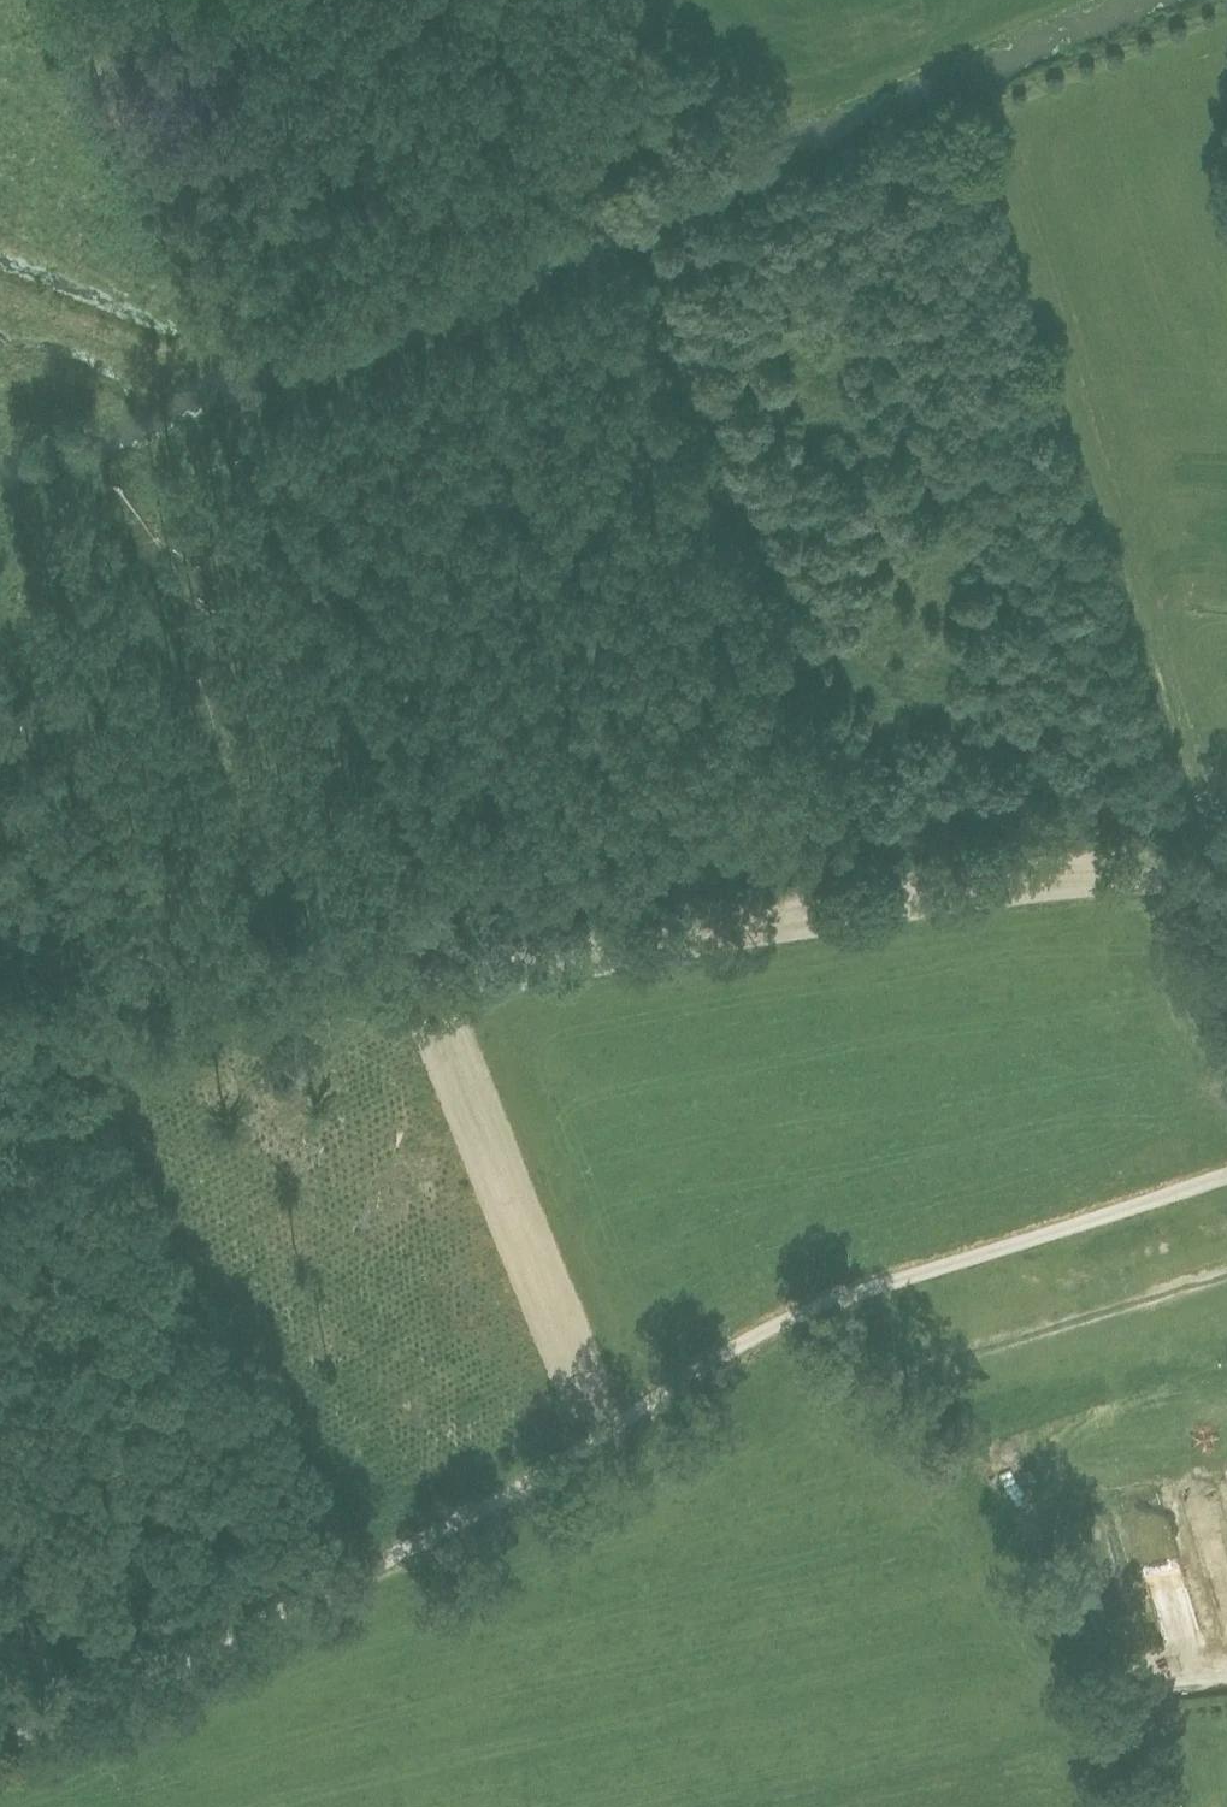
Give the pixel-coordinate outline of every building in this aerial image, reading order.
[(1207,1564),(1210,1580),(1226,1577),(1226,1561),(1207,1564)]
